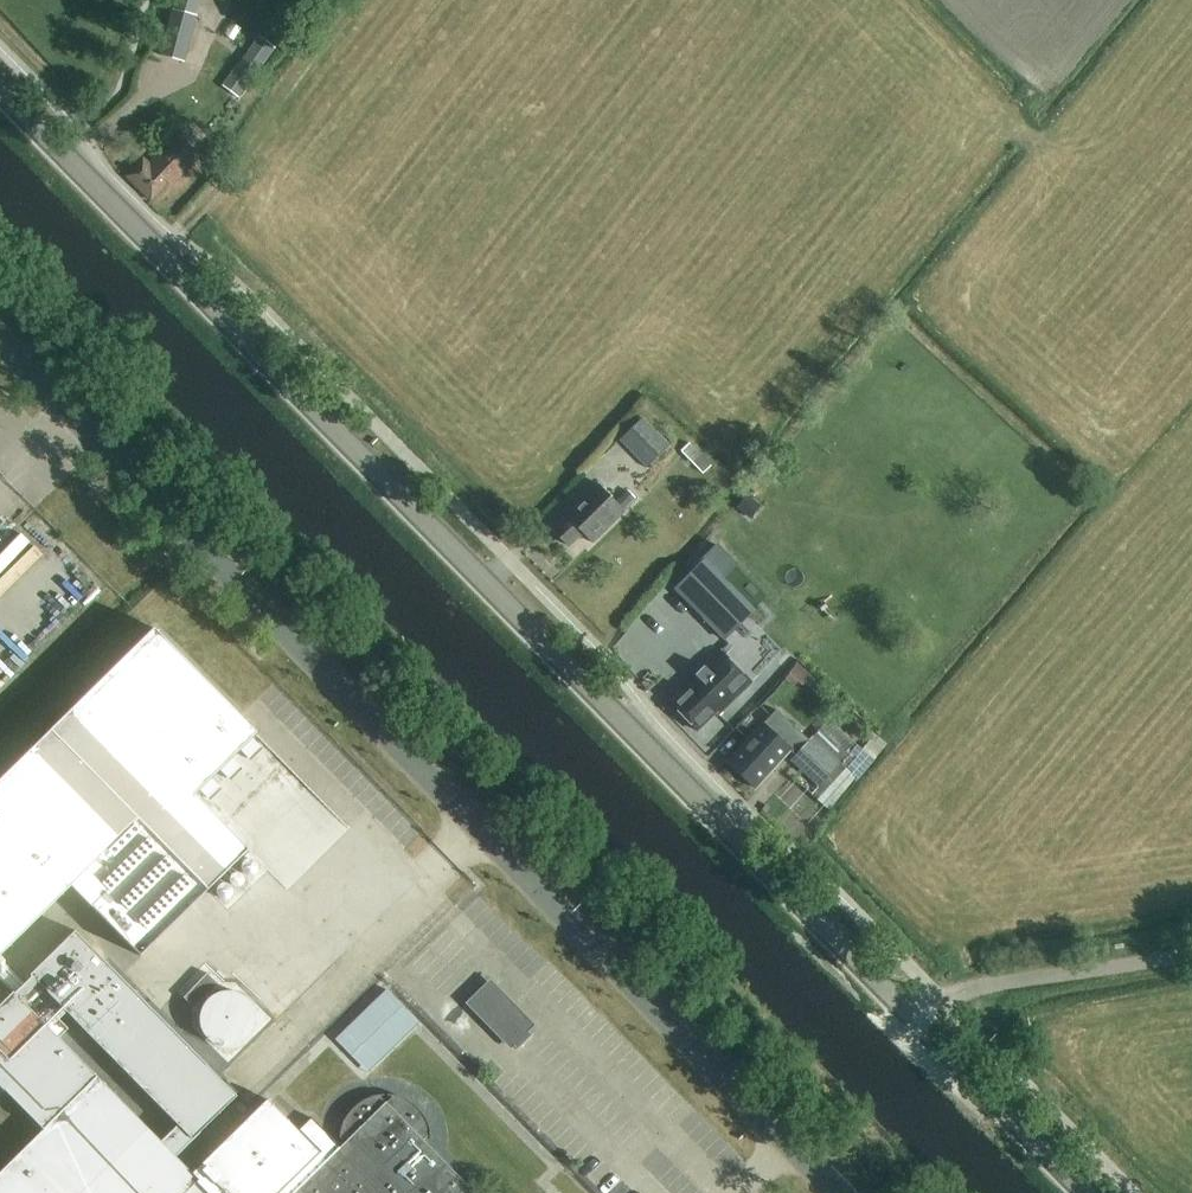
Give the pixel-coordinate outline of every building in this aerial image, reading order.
[(162,57),(185,62),(196,16),(173,10),(162,57)] [(236,68),(252,80),(275,49),(258,37),(236,68)] [(143,159),(127,177),(151,200),(167,183),(171,186),(199,157),(177,136),(149,164),(143,159)] [(620,441),(646,468),(669,445),(643,418),(620,441)] [(615,502),(596,483),(564,514),(567,517),(552,531),(569,547),(583,534),(593,544),(625,513),(622,510),(615,502)] [(627,490),(615,502),(622,510),(635,498),(627,490)] [(750,520),(761,506),(747,496),(736,509),(750,520)] [(732,559),(749,543),(733,526),(716,542),(732,559)] [(705,559),(673,589),(724,641),(755,611),(705,559)] [(71,887),(141,957),(249,851),(195,796),(257,734),(155,629),(17,765),(19,767),(0,786),(0,958),(71,887)] [(751,684),(720,653),(688,684),(690,687),(671,706),(697,732),(716,713),(718,716),(751,684)] [(804,683),(815,670),(804,661),(793,674),(804,683)] [(809,741),(776,712),(729,764),(755,788),(790,753),(795,757),(809,741)] [(791,761),(818,787),(811,796),(823,805),(850,775),(857,781),(874,761),(829,720),(809,741),(795,757),(791,761)] [(14,993),(0,1007),(0,1091),(3,1094),(5,1091),(44,1130),(0,1174),(0,1192),(469,1192),(471,1191),(422,1141),(431,1140),(429,1128),(423,1116),(415,1107),(404,1100),(392,1096),(379,1096),(367,1100),(356,1106),(347,1116),(342,1127),(339,1140),(348,1140),(340,1148),(316,1123),(303,1136),(268,1101),(193,1176),(175,1157),(192,1139),(237,1095),(75,931),(30,975),(178,1125),(161,1142),(97,1078),(59,1039),(69,1030),(0,960),(0,979),(14,993)] [(517,1051),(532,1036),(529,1033),(531,1030),(490,988),(472,1005),(517,1051)] [(368,1074),(419,1024),(386,990),(335,1040),(368,1074)]
